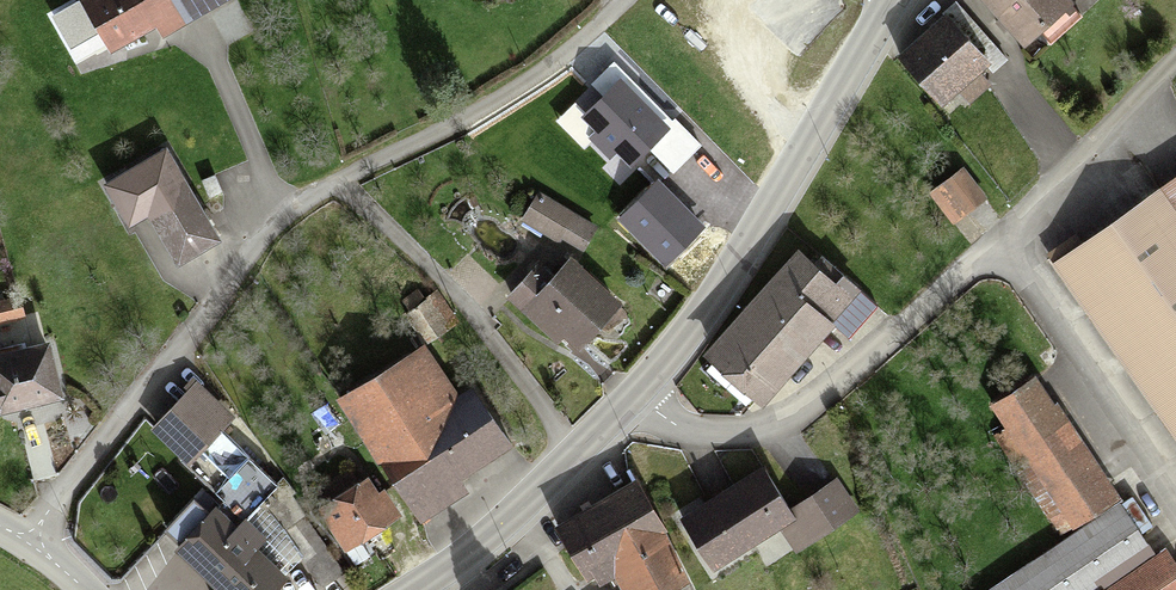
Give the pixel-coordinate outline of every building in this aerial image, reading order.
[(79,4),(115,66),(229,1),(228,0),(86,0),(79,4)] [(707,12),(718,0),(695,0),(707,12)] [(1025,49),(1070,7),(1064,0),(980,0),(1025,49)] [(939,26),(895,61),(935,110),(955,94),(964,104),(981,90),(972,80),(979,75),(939,26)] [(619,82),(585,117),(632,164),(667,129),(619,82)] [(130,224),(146,215),(176,267),(218,243),(167,155),(109,188),(130,224)] [(961,171),(938,188),(958,216),(982,199),(961,171)] [(705,226),(660,180),(621,219),(665,264),(705,226)] [(1053,269),(1175,444),(1175,183),(1053,269)] [(591,226),(538,198),(524,225),(577,253),(591,226)] [(801,261),(710,361),(760,406),(851,306),(801,261)] [(615,307),(567,263),(550,281),(536,269),(506,301),(551,342),(559,333),(577,349),(615,307)] [(0,306),(0,336),(25,330),(17,302),(0,306)] [(0,363),(0,403),(3,416),(59,402),(47,351),(0,363)] [(418,354),(339,407),(420,527),(462,498),(454,486),(506,452),(469,397),(454,407),(418,354)] [(1110,502),(1034,382),(993,408),(1069,528),(1110,502)] [(202,390),(156,430),(187,466),(234,426),(202,390)] [(757,474),(675,522),(704,571),(775,529),(787,550),(849,514),(834,488),(783,518),(757,474)] [(362,483),(317,515),(344,551),(388,520),(362,483)] [(629,487),(552,529),(579,579),(612,576),(620,589),(671,589),(682,584),(629,487)] [(993,589),(1101,589),(1150,559),(1118,510),(993,589)] [(185,546),(229,589),(277,589),(286,581),(217,514),(185,546)] [(1108,589),(1175,589),(1175,582),(1161,557),(1108,589)]
